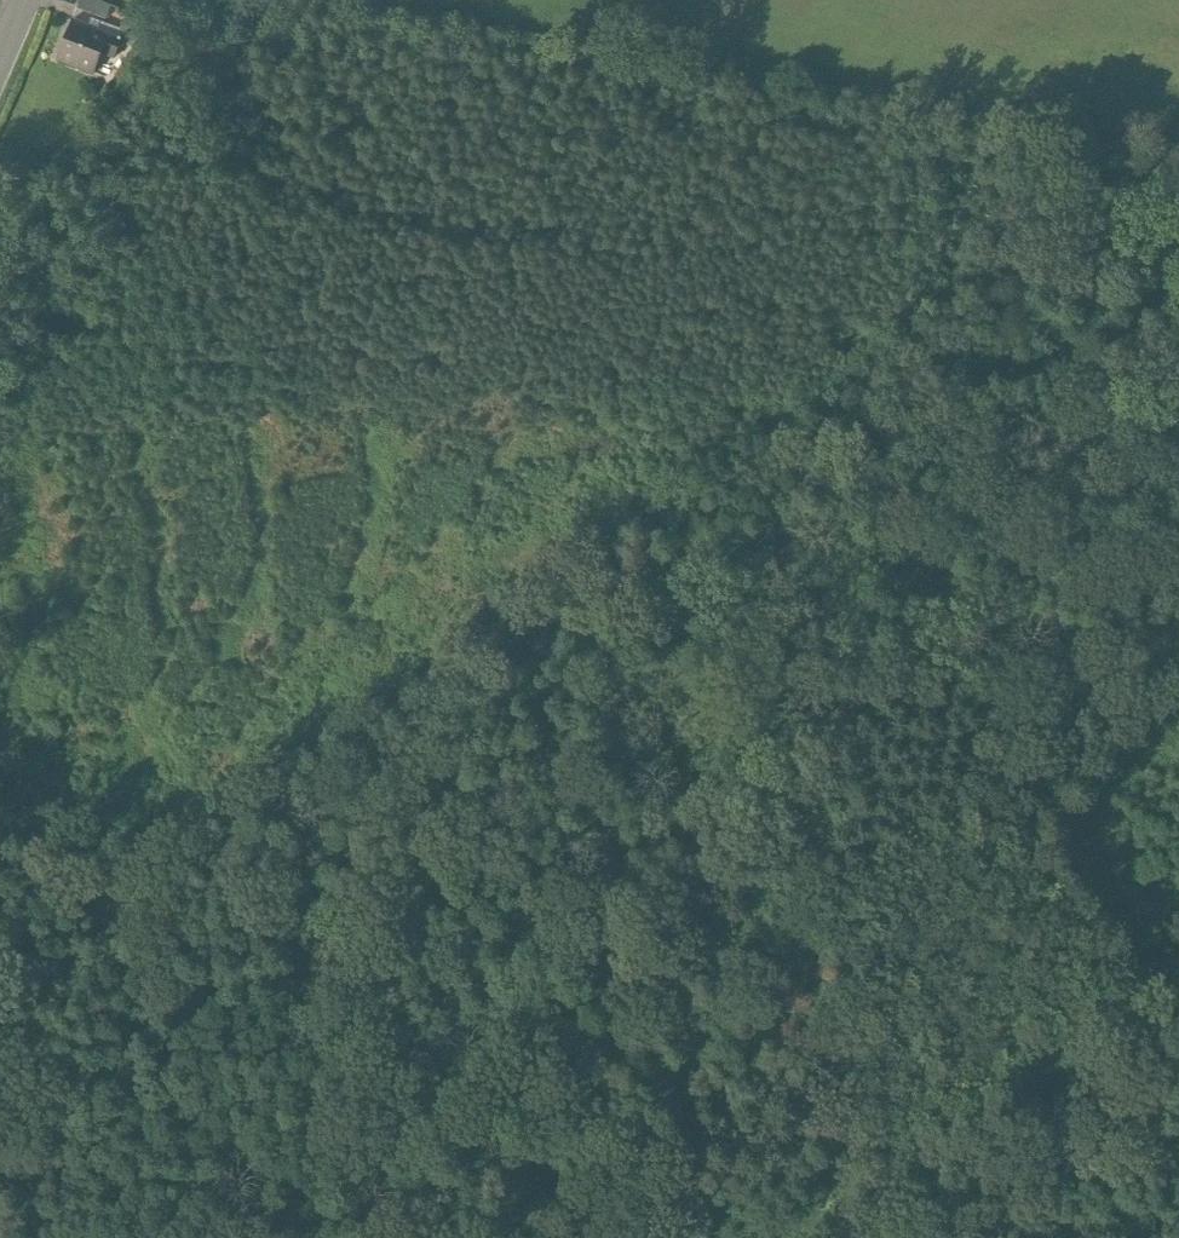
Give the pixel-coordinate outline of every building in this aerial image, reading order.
[(77,6),(106,17),(111,3),(104,0),(79,0),(77,6)] [(150,20),(130,11),(118,39),(137,48),(150,20)] [(72,17),(57,57),(93,72),(109,31),(72,17)]
